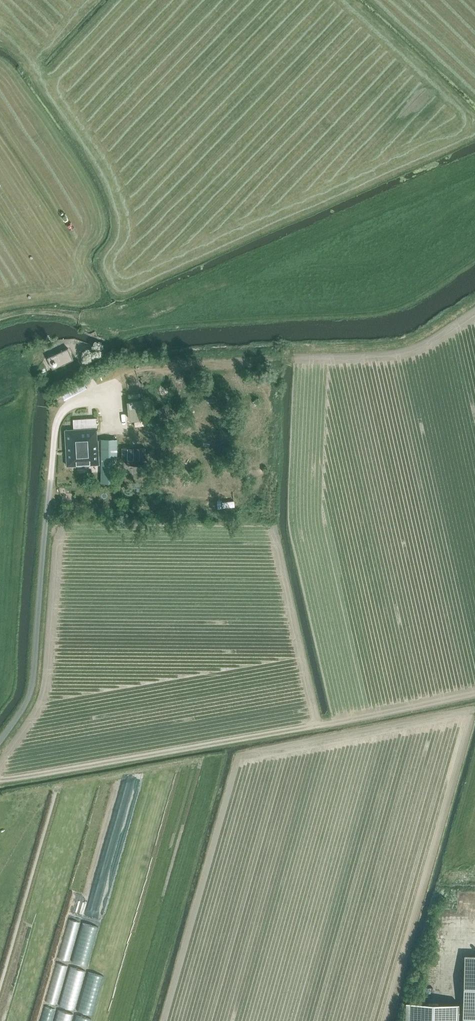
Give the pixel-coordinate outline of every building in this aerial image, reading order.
[(48,358),(53,368),(73,359),(68,349),(48,358)] [(68,466),(73,465),(73,475),(83,474),(83,465),(100,464),(99,440),(98,440),(97,428),(96,428),(95,418),(79,419),(73,419),(73,430),(66,430),(68,466)] [(101,481),(117,482),(118,439),(102,439),(101,481)] [(146,448),(122,448),(121,460),(127,460),(127,466),(139,466),(139,460),(145,460),(146,448)] [(464,1018),(474,1019),(474,957),(466,957),(464,1018)] [(460,1004),(410,1003),(409,1020),(459,1020),(460,1004)]
